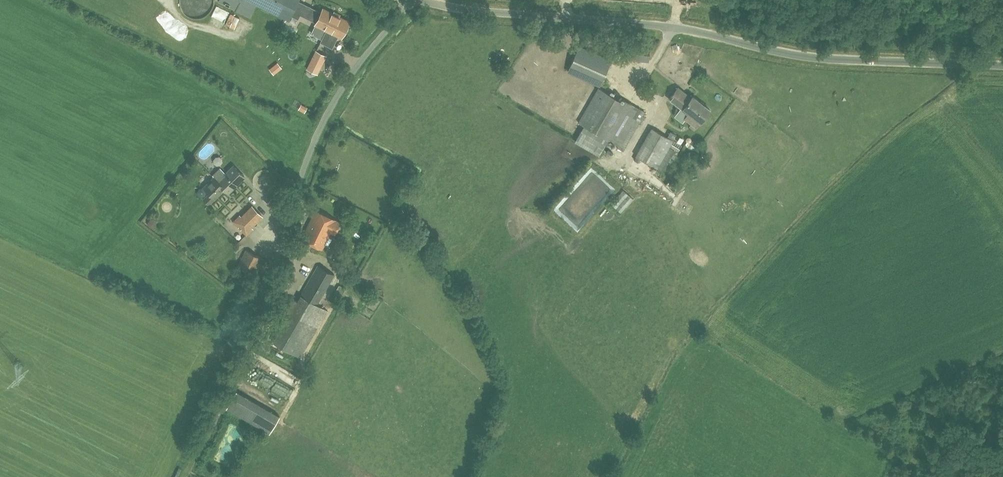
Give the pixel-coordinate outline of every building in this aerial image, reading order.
[(214,3),(214,0),(181,0),(181,4),(181,7),(182,11),(184,13),(186,16),(189,17),(192,19),(196,20),(198,20),(204,19),(207,17),(210,15),(211,13),(213,9),(214,6),(214,4),(214,3)] [(219,2),(251,17),(257,4),(281,16),(289,20),(293,14),(300,0),(220,0),(219,2)] [(300,0),(293,14),(299,17),(301,13),(317,21),(316,23),(327,28),(321,41),(333,46),(339,34),(342,36),(343,33),(346,34),(349,26),(347,25),(350,20),(324,7),(322,11),(313,7),(310,12),(303,8),(306,3),(300,0)] [(238,29),(244,19),(235,14),(230,24),(238,29)] [(298,37),(300,32),(290,26),(287,31),(298,37)] [(624,58),(649,61),(651,45),(626,42),(624,58)] [(611,61),(580,47),(568,72),(600,86),(611,61)] [(321,64),(312,59),(308,67),(317,72),(321,64)] [(596,148),(602,137),(623,149),(643,114),(599,87),(578,122),(582,124),(576,136),(596,148)] [(700,123),(710,110),(692,96),(690,99),(677,89),(669,99),(682,109),(688,114),(685,119),(696,128),(700,123)] [(683,145),(674,140),(651,128),(636,155),(664,172),(673,155),(676,157),(683,145)] [(693,140),(690,143),(688,142),(686,145),(696,152),(700,145),(693,140)] [(210,193),(204,199),(209,204),(215,198),(224,189),(228,193),(245,177),(234,165),(218,181),(214,177),(204,187),(210,193)] [(618,184),(597,170),(587,184),(589,185),(581,198),(590,205),(587,211),(586,210),(581,216),(591,223),(618,184)] [(674,181),(670,184),(680,195),(684,191),(674,181)] [(252,206),(247,211),(257,221),(262,216),(252,206)] [(335,234),(341,222),(337,220),(316,210),(302,239),(323,249),(331,232),(335,234)] [(247,211),(242,216),(240,215),(234,221),(246,234),(253,228),(251,226),(257,221),(247,211)] [(263,258),(246,249),(237,265),(255,274),(263,258)] [(285,321),(273,342),(301,358),(328,310),(319,305),(336,274),(318,265),(298,300),(298,301),(286,294),(278,308),(290,314),(285,321)] [(231,410),(274,431),(284,412),(240,391),(231,410)]
